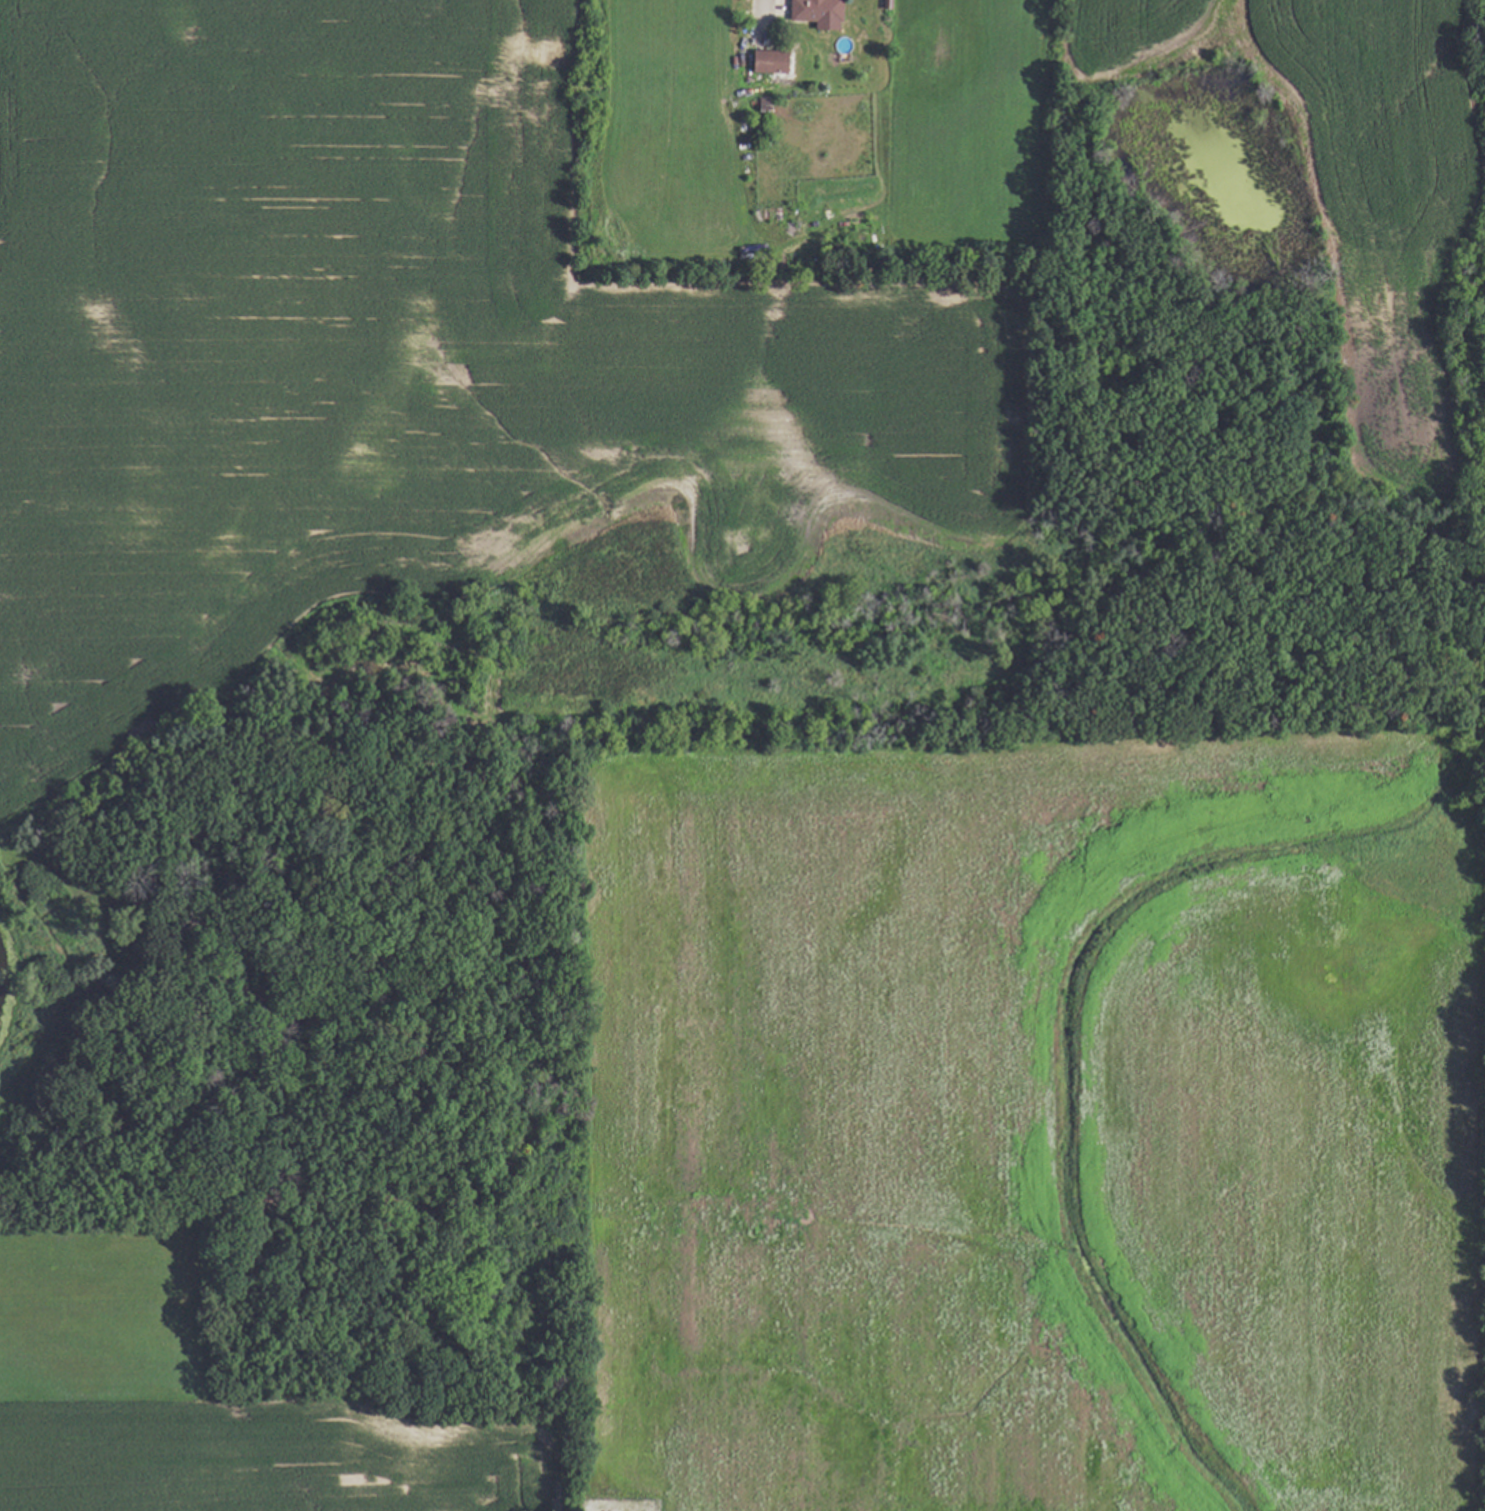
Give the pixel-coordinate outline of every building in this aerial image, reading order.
[(784,20),(837,21),(838,0),(785,0),(784,20)]
